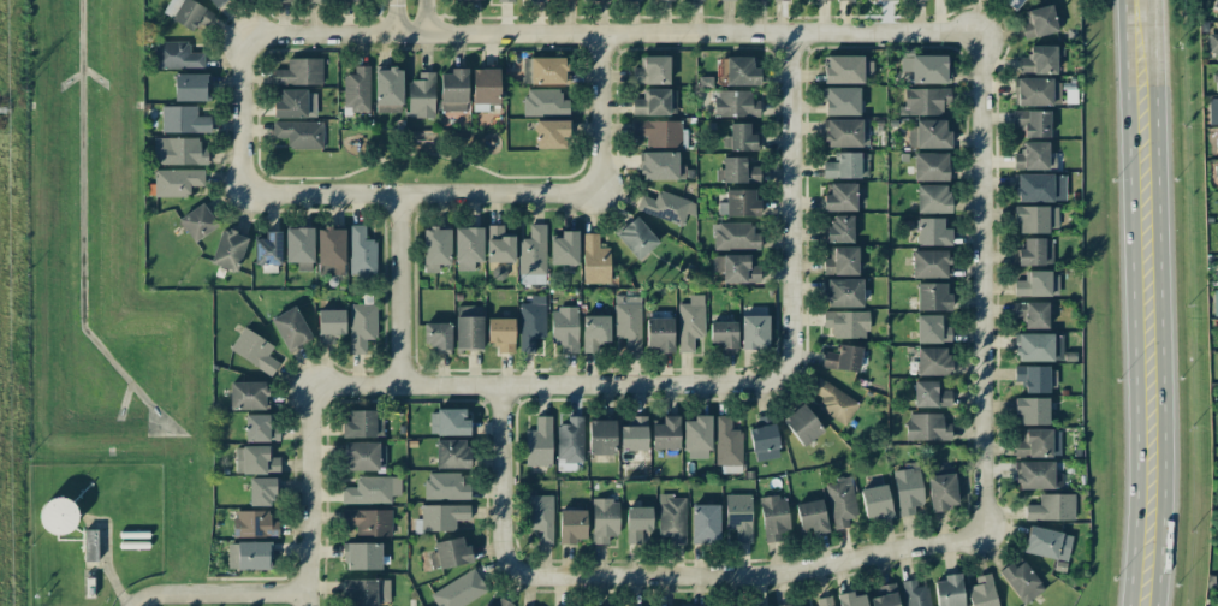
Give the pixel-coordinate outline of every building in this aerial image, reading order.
[(198,21),(206,26),(213,14),(189,0),(179,0),(175,8),(168,4),(162,14),(192,31),(198,21)] [(1023,0),(1004,0),(1014,10),(1023,0)] [(1020,24),(1024,40),(1057,31),(1050,4),(1027,11),(1030,21),(1020,24)] [(1207,53),(1216,53),(1216,60),(1217,60),(1217,33),(1207,33),(1207,53)] [(203,67),(203,52),(189,52),(189,41),(154,42),(155,68),(203,67)] [(1018,57),(1018,74),(1056,73),(1055,46),(1030,46),(1030,57),(1018,57)] [(950,83),(950,55),(901,54),(901,72),(911,72),(911,83),(950,83)] [(669,56),(643,56),(643,67),(632,67),(632,84),(669,83),(669,56)] [(863,83),(863,76),(872,76),(872,57),(825,56),(825,83),(863,83)] [(523,83),(567,84),(568,58),(524,57),(523,83)] [(759,85),(759,68),(752,68),(752,57),(719,57),(719,85),(759,85)] [(322,59),(287,58),(287,69),(272,69),(272,84),(321,85),(322,59)] [(354,74),(344,74),(343,110),(369,110),(370,66),(354,66),(354,74)] [(402,69),(375,68),(375,112),(401,113),(402,69)] [(472,69),(473,109),(500,109),(499,68),(472,69)] [(466,111),(467,71),(441,70),(440,110),(466,111)] [(433,118),(435,72),(418,72),(417,81),(408,80),(407,117),(433,118)] [(173,74),(174,101),(207,100),(207,73),(173,74)] [(1016,105),(1060,106),(1060,79),(1017,79),(1016,105)] [(825,116),(859,115),(859,87),(825,87),(825,116)] [(902,88),(902,114),(945,115),(945,89),(902,88)] [(560,89),(524,89),(524,114),(569,115),(569,100),(560,100),(560,89)] [(632,98),(632,115),(675,114),(675,89),(644,89),(644,98),(632,98)] [(316,91),(279,90),(279,101),(273,101),(272,117),(315,117),(316,91)] [(760,116),(759,101),(751,101),(751,90),(713,91),(714,117),(760,116)] [(1208,98),(1208,124),(1217,124),(1217,98),(1208,98)] [(196,105),(161,106),(162,133),(211,132),(211,116),(196,116),(196,105)] [(1049,111),(1012,110),(1012,128),(1023,128),(1023,138),(1049,138),(1049,111)] [(567,120),(536,120),(536,148),(567,148),(567,120)] [(681,146),(680,120),(632,121),(632,136),(646,136),(646,147),(681,146)] [(825,146),(868,147),(869,120),(825,120),(825,146)] [(909,148),(950,147),(950,130),(945,130),(945,120),(908,121),(909,148)] [(322,148),(322,121),(273,122),(273,138),(287,138),(287,149),(322,148)] [(749,123),(729,123),(729,140),(727,140),(727,150),(758,150),(758,134),(749,134),(749,123)] [(153,164),(207,165),(207,148),(199,148),(199,138),(153,138),(153,164)] [(1013,153),(1013,169),(1055,169),(1055,157),(1047,157),(1047,142),(1022,142),(1023,153),(1013,153)] [(642,151),(641,179),(685,180),(685,166),(677,165),(677,152),(642,151)] [(823,161),(822,177),(867,178),(868,153),(837,153),(837,162),(823,161)] [(948,180),(947,153),(913,153),(914,181),(948,180)] [(745,157),(723,157),(722,181),(760,182),(760,166),(745,165),(745,157)] [(203,170),(154,169),(154,196),(188,197),(189,186),(203,186),(203,170)] [(1065,174),(1016,173),(1016,201),(1065,201),(1065,174)] [(823,211),(856,211),(855,182),(829,183),(829,194),(823,194),(823,211)] [(916,213),(950,213),(950,185),(916,185),(916,213)] [(755,190),(725,189),(725,204),(719,204),(718,215),(759,216),(759,199),(755,199),(755,190)] [(640,195),(635,210),(682,225),(686,213),(693,215),(697,202),(658,190),(656,199),(640,195)] [(177,219),(193,242),(217,226),(202,203),(177,219)] [(1057,206),(1013,207),(1014,222),(1018,222),(1018,232),(1058,231),(1057,206)] [(853,242),(853,215),(830,215),(830,227),(823,227),(823,242),(853,242)] [(658,243),(636,216),(615,234),(637,261),(658,243)] [(950,245),(950,229),(942,229),(942,218),(917,218),(917,245),(950,245)] [(713,249),(760,248),(760,233),(751,234),(751,221),(712,223),(713,249)] [(350,276),(376,276),(376,240),(365,240),(365,224),(349,225),(350,276)] [(518,239),(518,275),(521,274),(522,283),(545,283),(544,224),(528,224),(529,239),(518,239)] [(514,237),(502,236),(502,225),(487,225),(486,262),(514,262),(514,237)] [(209,263),(235,272),(248,236),(222,227),(209,263)] [(423,271),(438,272),(438,264),(449,264),(450,227),(424,227),(423,271)] [(482,227),(454,228),(454,267),(473,267),(473,262),(482,262),(482,227)] [(313,228),(285,228),(284,262),(297,262),(296,271),(312,271),(313,228)] [(317,228),(316,275),(344,275),(345,229),(317,228)] [(281,231),(265,231),(265,238),(254,238),(253,264),(281,265),(281,231)] [(549,264),(578,265),(578,231),(560,231),(560,238),(550,238),(549,264)] [(583,283),(610,283),(609,247),(598,247),(598,233),(582,233),(583,283)] [(1017,265),(1052,265),(1053,238),(1023,238),(1023,248),(1018,248),(1017,265)] [(857,274),(857,246),(833,246),(833,257),(823,257),(823,275),(857,274)] [(912,278),(948,277),(947,250),(911,251),(912,278)] [(713,255),(713,272),(722,271),(723,283),(761,282),(760,266),(750,266),(750,255),(713,255)] [(1059,295),(1058,271),(1028,272),(1028,280),(1014,280),(1014,296),(1059,295)] [(862,307),(862,279),(825,279),(826,307),(862,307)] [(949,310),(950,284),(917,283),(916,310),(949,310)] [(678,303),(677,352),(694,352),(694,341),(703,341),(704,295),(689,294),(688,304),(678,303)] [(625,352),(642,351),(640,295),(614,296),(615,337),(625,337),(625,352)] [(545,338),(545,296),(530,296),(530,303),(519,303),(519,352),(535,352),(535,338),(545,338)] [(1048,328),(1047,301),(1014,302),(1014,317),(1023,317),(1023,328),(1048,328)] [(376,304),(350,304),(349,353),(365,353),(365,339),(376,339),(376,304)] [(311,338),(294,306),(269,319),(287,351),(311,338)] [(456,349),(482,349),(482,306),(455,306),(456,349)] [(578,308),(551,307),(551,345),(561,345),(561,352),(577,352),(578,308)] [(344,309),(316,310),(318,343),(330,343),(330,335),(344,334),(344,309)] [(867,338),(867,311),(823,311),(823,327),(831,327),(831,337),(867,338)] [(582,351),(595,352),(595,341),(608,342),(609,315),(584,314),(582,351)] [(768,316),(741,315),(741,349),(768,350),(768,316)] [(917,343),(950,342),(950,326),(944,326),(943,315),(916,315),(917,343)] [(514,353),(514,318),(487,318),(487,344),(498,344),(498,353),(514,353)] [(672,318),(646,318),(646,348),(656,348),(656,352),(673,352),(672,318)] [(736,321),(709,322),(710,342),(720,342),(720,352),(737,352),(736,321)] [(451,353),(450,323),(423,323),(424,345),(434,344),(435,353),(451,353)] [(279,363),(267,355),(273,345),(243,327),(229,350),(271,376),(279,363)] [(1053,361),(1053,334),(1017,333),(1017,360),(1053,361)] [(859,371),(861,346),(838,345),(837,351),(823,350),(822,368),(859,371)] [(949,347),(917,348),(917,375),(950,375),(949,347)] [(1024,393),(1048,392),(1047,366),(1014,367),(1014,382),(1024,382),(1024,393)] [(859,404),(818,376),(809,389),(822,398),(816,406),(844,425),(859,404)] [(914,407),(949,406),(949,390),(940,390),(940,380),(913,381),(914,407)] [(268,409),(267,382),(229,382),(229,409),(268,409)] [(1019,424),(1048,425),(1048,398),(1014,397),(1014,415),(1019,415),(1019,424)] [(823,431),(802,403),(781,419),(802,447),(823,431)] [(436,409),(436,435),(469,435),(469,420),(464,420),(463,409),(436,409)] [(383,437),(383,410),(349,410),(349,420),(341,420),(342,437),(383,437)] [(906,413),(906,440),(950,441),(951,424),(942,424),(942,414),(906,413)] [(245,441),(275,441),(275,414),(244,414),(245,441)] [(771,414),(754,417),(756,428),(749,429),(755,462),(779,457),(771,414)] [(679,415),(662,415),(662,424),(652,424),(651,449),(678,449),(679,415)] [(711,415),(693,415),(693,421),(685,421),(684,458),(710,458),(711,415)] [(716,465),(741,465),(741,429),(731,429),(731,415),(715,416),(716,465)] [(525,466),(552,465),(551,416),(535,416),(535,430),(525,430),(525,466)] [(557,462),(583,462),(582,416),(567,416),(567,424),(556,425),(557,462)] [(647,416),(631,416),(631,427),(620,426),(620,450),(646,451),(647,416)] [(615,455),(616,420),(589,419),(588,455),(615,455)] [(1060,429),(1026,429),(1025,440),(1015,440),(1014,456),(1059,456),(1060,429)] [(435,468),(468,468),(468,440),(435,440),(435,468)] [(344,470),(385,469),(385,442),(344,443),(344,470)] [(271,446),(235,447),(235,474),(279,473),(278,456),(271,456),(271,446)] [(1017,489),(1062,488),(1062,473),(1054,473),(1053,461),(1017,462),(1017,489)] [(922,504),(920,468),(894,469),(896,516),(914,515),(913,504),(922,504)] [(469,499),(469,483),(461,484),(461,473),(424,473),(425,499),(469,499)] [(927,475),(929,511),(956,510),(954,474),(927,475)] [(342,504),(391,502),(390,494),(400,494),(400,476),(356,477),(356,486),(341,487),(342,504)] [(832,530),(848,528),(847,520),(856,519),(851,476),(835,478),(836,483),(827,484),(832,530)] [(248,505),(271,506),(271,494),(278,494),(279,478),(249,477),(248,505)] [(866,521),(892,516),(885,484),(859,489),(866,521)] [(1025,504),(1025,521),(1074,520),(1073,493),(1039,494),(1039,504),(1025,504)] [(736,543),(751,543),(750,494),(725,495),(726,529),(736,529),(736,543)] [(537,529),(538,544),(553,544),(552,495),(526,495),(527,529),(537,529)] [(685,496),(658,495),(658,536),(669,536),(669,544),(684,544),(685,496)] [(775,542),(774,534),(789,532),(786,495),(760,497),(764,543),(775,542)] [(76,532),(75,498),(41,500),(43,533),(76,532)] [(619,535),(618,499),(592,500),(592,544),(608,544),(608,535),(619,535)] [(812,535),(828,532),(821,499),(794,504),(800,529),(810,527),(812,535)] [(690,540),(719,541),(719,504),(691,504),(690,540)] [(421,505),(421,531),(455,530),(455,520),(469,520),(469,505),(421,505)] [(625,544),(641,544),(642,532),(651,532),(652,507),(626,506),(625,544)] [(269,510),(233,511),(233,537),(277,536),(277,520),(269,521),(269,510)] [(391,510),(342,510),(342,525),(356,526),(356,536),(391,536),(391,510)] [(558,543),(586,542),(586,510),(558,510),(558,543)] [(1066,561),(1072,536),(1029,526),(1023,552),(1066,561)] [(97,529),(82,529),(83,561),(97,561),(97,529)] [(433,541),(435,552),(429,552),(431,568),(472,564),(469,546),(463,546),(462,537),(433,541)] [(270,542),(236,542),(237,569),(271,569),(270,542)] [(346,569),(381,569),(381,542),(346,543),(346,569)] [(1014,567),(1010,562),(998,570),(1022,605),(1044,590),(1024,560),(1014,567)] [(437,605),(461,605),(487,590),(474,568),(430,594),(437,605)] [(976,585),(966,588),(970,605),(998,605),(989,573),(974,577),(976,585)] [(936,605),(963,605),(961,574),(943,575),(943,581),(935,581),(936,605)] [(390,580),(343,579),(343,596),(348,596),(348,604),(389,605),(390,580)] [(904,605),(931,605),(927,585),(917,587),(915,579),(900,581),(904,605)] [(894,583),(878,586),(880,596),(870,598),(871,605),(898,605),(894,583)] [(854,596),(853,590),(836,594),(839,605),(866,605),(863,594),(854,596)] [(498,597),(494,605),(510,605),(512,603),(498,597)] [(833,597),(816,598),(816,605),(834,605),(833,597)]
